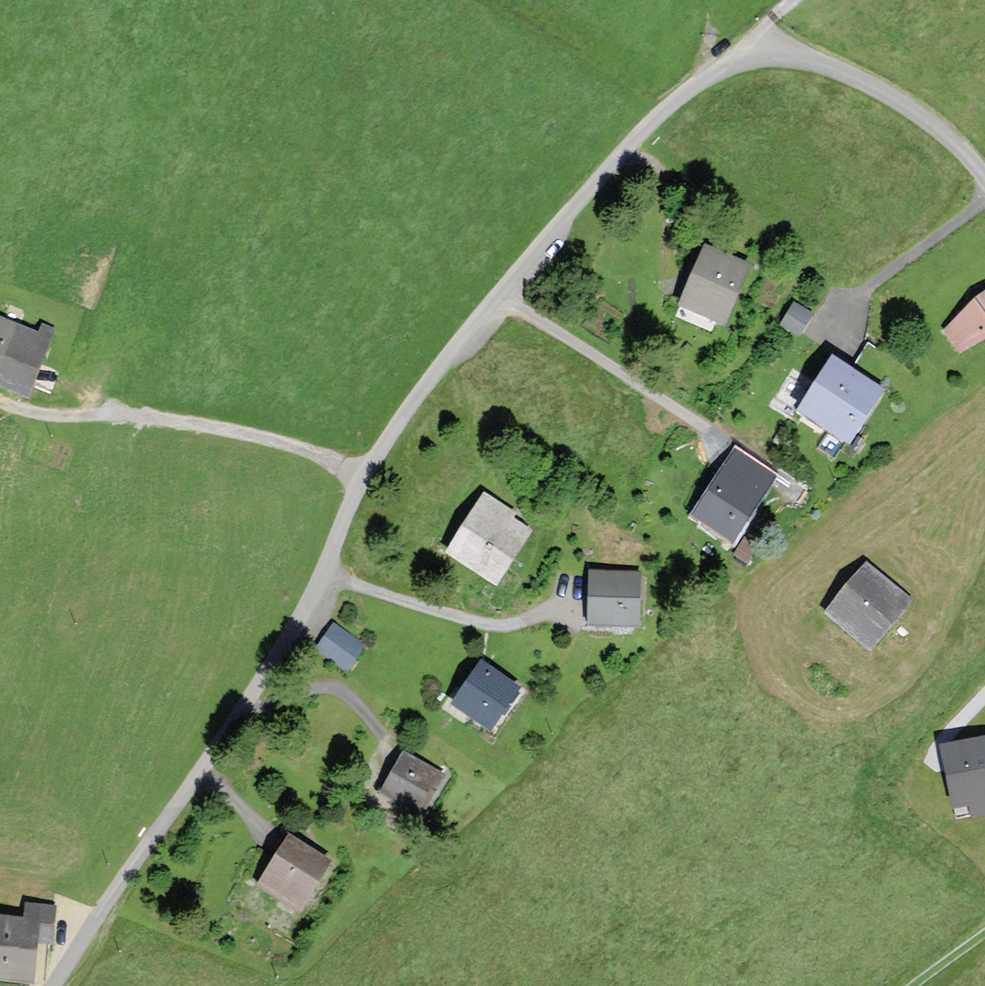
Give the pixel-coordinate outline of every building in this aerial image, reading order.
[(750,264),(704,245),(680,305),(725,323),(750,264)] [(941,327),(962,356),(984,339),(984,294),(941,327)] [(779,325),(799,337),(813,314),(794,302),(779,325)] [(0,316),(0,382),(31,393),(55,326),(43,322),(40,330),(0,316)] [(833,358),(799,410),(851,443),(884,391),(833,358)] [(723,468),(694,515),(734,540),(764,492),(723,468)] [(536,526),(484,494),(447,553),(499,585),(536,526)] [(866,562),(826,611),(873,648),(913,599),(866,562)] [(641,572),(590,571),(588,625),(640,626),(641,572)] [(333,620),(317,645),(348,666),(365,641),(333,620)] [(482,660),(454,702),(492,728),(521,686),(482,660)] [(945,753),(957,818),(984,813),(984,745),(945,753)] [(444,771),(404,750),(381,792),(421,813),(444,771)] [(333,861),(291,834),(256,886),(298,913),(333,861)] [(0,915),(0,976),(36,979),(38,939),(54,940),(56,902),(25,900),(24,916),(0,915)]
